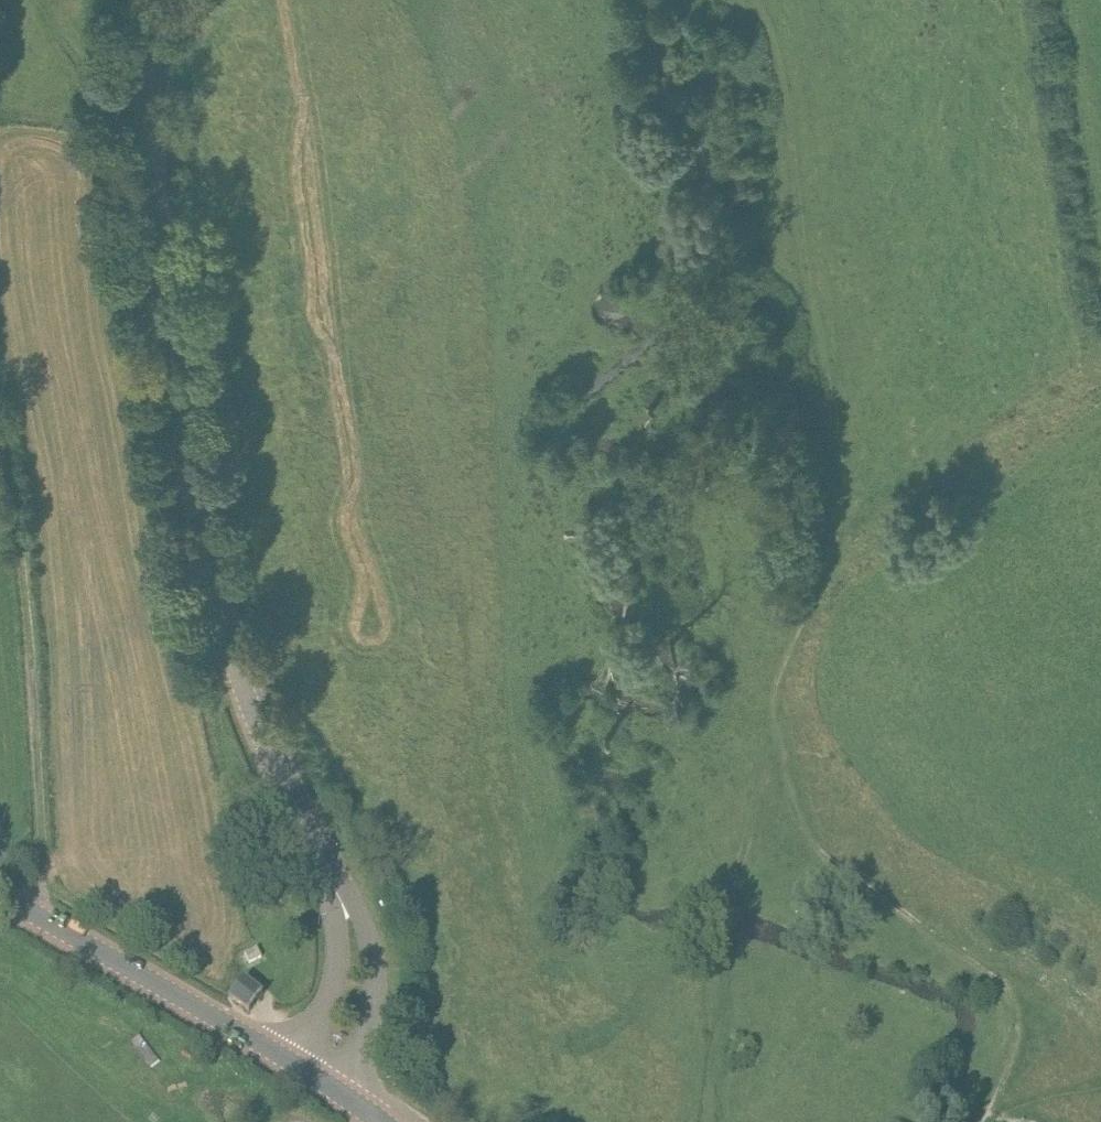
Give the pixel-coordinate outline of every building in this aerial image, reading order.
[(230,997),(249,1012),(263,995),(244,980),(230,997)]
